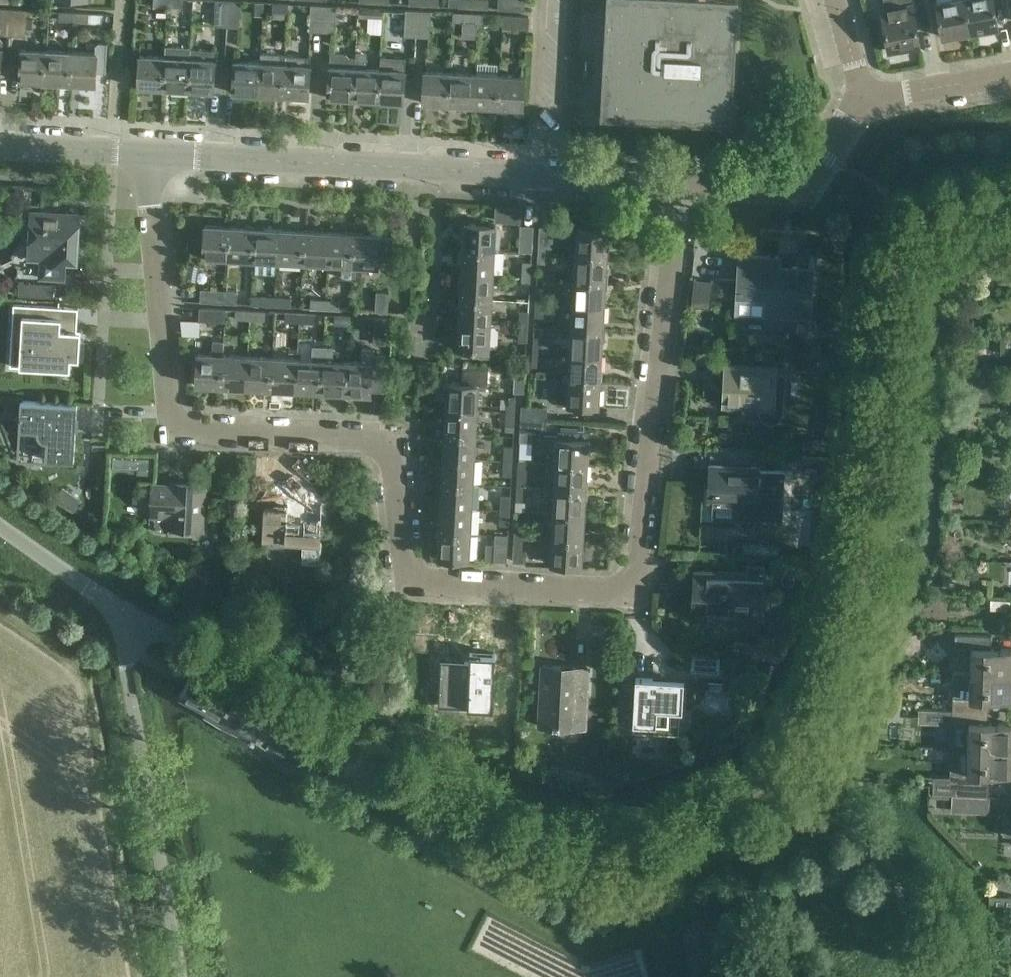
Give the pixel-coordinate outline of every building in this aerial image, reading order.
[(228,0),(219,0),(206,0),(205,9),(215,10),(214,25),(226,26),(228,0)] [(228,0),(226,26),(239,26),(240,1),(228,0)] [(489,0),(474,0),(473,8),(488,9),(489,0)] [(498,9),(524,10),(524,0),(499,0),(498,9)] [(580,10),(596,10),(596,0),(580,0),(580,10)] [(600,117),(732,124),(738,0),(606,0),(600,117)] [(881,8),(888,51),(920,45),(912,3),(912,0),(884,0),(885,7),(881,8)] [(964,0),(936,0),(942,37),(970,32),(964,0)] [(970,32),(998,28),(993,0),(964,0),(970,32)] [(262,16),(264,3),(254,2),(253,15),(262,16)] [(272,2),(272,12),(287,13),(288,3),(272,2)] [(321,30),(322,5),(310,5),(309,30),(321,30)] [(322,5),(321,30),(334,31),(336,6),(322,5)] [(383,8),(358,7),(358,17),(383,18),(383,8)] [(12,34),(14,9),(1,8),(0,34),(12,34)] [(14,9),(12,34),(25,35),(26,10),(14,9)] [(416,36),(417,11),(405,10),(404,35),(416,36)] [(417,11),(416,36),(429,36),(431,11),(417,11)] [(73,21),(74,12),(60,12),(59,21),(73,21)] [(74,12),(73,21),(88,22),(89,13),(74,12)] [(477,23),(477,14),(463,13),(462,22),(477,23)] [(477,14),(477,23),(492,24),(493,15),(477,14)] [(503,15),(502,28),(527,30),(528,17),(503,15)] [(187,90),(190,49),(190,47),(164,46),(164,56),(163,88),(187,90)] [(45,82),(47,50),(22,49),(20,81),(45,82)] [(213,91),(215,51),(190,49),(187,90),(213,91)] [(72,51),(47,50),(45,82),(70,83),(72,51)] [(110,54),(72,51),(70,83),(96,85),(96,71),(108,72),(110,54)] [(352,99),(377,100),(379,68),(367,68),(367,53),(356,52),(355,57),(352,99)] [(284,55),(260,53),(259,62),(257,94),(282,95),(284,58),(284,55)] [(327,98),(352,99),(355,57),(349,57),(347,54),(330,53),(329,66),(327,98)] [(163,88),(164,56),(139,55),(137,87),(163,88)] [(282,95),(308,97),(310,56),(284,55),(284,58),(282,95)] [(379,68),(377,100),(403,102),(405,58),(380,56),(379,68)] [(257,94),(259,62),(234,60),(232,92),(257,94)] [(448,104),(450,72),(424,71),(422,103),(448,104)] [(474,74),(450,72),(448,104),(472,106),(474,74)] [(472,106),(497,107),(499,75),(474,74),(472,106)] [(499,75),(497,107),(523,108),(525,77),(499,75)] [(29,243),(28,259),(41,259),(40,278),(63,279),(64,261),(77,262),(77,261),(79,220),(58,219),(58,212),(31,211),(29,243)] [(464,222),(462,248),(494,250),(494,248),(499,249),(501,228),(495,227),(495,224),(464,222)] [(202,256),(228,258),(230,226),(204,224),(202,256)] [(533,226),(520,225),(519,251),(531,252),(533,226)] [(228,258),(253,259),(255,227),(230,226),(228,258)] [(537,252),(550,253),(552,228),(539,226),(537,252)] [(253,259),(278,261),(280,229),(255,227),(253,259)] [(278,261),(303,262),(305,230),(280,229),(278,261)] [(607,256),(608,230),(576,229),(575,254),(607,256)] [(303,262),(327,263),(329,231),(305,230),(303,262)] [(327,263),(342,264),(341,277),(352,278),(354,233),(329,231),(327,263)] [(352,265),(352,278),(361,279),(362,265),(377,266),(377,264),(377,258),(388,259),(388,265),(389,265),(390,236),(378,236),(378,234),(354,233),(352,265)] [(492,275),(494,250),(462,248),(461,273),(492,275)] [(550,253),(537,252),(537,262),(550,263),(550,253)] [(575,254),(574,279),(605,281),(607,256),(575,254)] [(811,270),(778,269),(778,256),(739,254),(737,301),(779,303),(779,309),(809,311),(809,305),(811,270)] [(532,262),(522,262),(521,276),(531,277),(532,262)] [(491,299),(492,275),(461,273),(459,298),(491,299)] [(520,291),(531,292),(531,277),(521,276),(520,291)] [(574,279),(572,304),(604,306),(605,281),(574,279)] [(545,287),(536,287),(535,302),(544,302),(545,287)] [(225,303),(226,291),(200,289),(200,302),(225,303)] [(226,291),(225,303),(236,304),(237,291),(226,291)] [(375,311),(388,312),(389,292),(376,292),(375,311)] [(261,296),(260,305),(275,306),(276,297),(261,296)] [(290,308),(291,298),(276,297),(275,306),(290,308)] [(311,298),(310,308),(325,309),(325,300),(311,298)] [(490,324),(491,299),(459,298),(458,322),(490,324)] [(340,311),(341,301),(325,300),(325,309),(340,311)] [(534,317),(544,318),(544,302),(535,302),(534,317)] [(13,304),(10,366),(11,366),(12,363),(67,366),(67,359),(71,359),(79,359),(80,342),(76,342),(77,330),(74,330),(61,329),(61,323),(62,307),(13,304)] [(572,304),(571,328),(603,330),(604,306),(572,304)] [(224,322),(225,309),(199,308),(199,321),(224,322)] [(235,310),(235,320),(250,320),(250,310),(235,310)] [(265,321),(265,311),(250,310),(250,320),(265,321)] [(285,312),(284,321),(299,322),(300,313),(285,312)] [(529,312),(518,312),(518,326),(528,326),(529,312)] [(315,323),(315,314),(300,313),(299,322),(315,323)] [(351,316),(334,315),(333,324),(350,325),(351,316)] [(386,343),(388,318),(374,317),(373,343),(386,343)] [(490,324),(458,322),(456,348),(488,349),(490,324)] [(518,341),(528,342),(528,326),(518,326),(518,341)] [(571,328),(570,354),(601,355),(603,330),(571,328)] [(542,338),(532,337),(532,352),(542,352),(542,338)] [(195,384),(221,386),(222,355),(223,341),(213,341),(213,354),(197,353),(195,384)] [(296,390),(320,391),(323,347),(313,346),(312,359),(297,359),(296,390)] [(320,391),(345,393),(347,361),(333,361),(334,347),(323,347),(320,391)] [(347,361),(345,393),(370,394),(370,390),(383,391),(385,355),(373,354),(373,349),(362,348),(361,362),(347,361)] [(531,367),(541,367),(542,352),(532,352),(531,367)] [(568,378),(573,378),(600,379),(601,361),(601,355),(570,354),(568,378)] [(221,386),(246,387),(248,356),(222,355),(221,386)] [(828,355),(818,355),(818,367),(827,367),(828,367),(828,355)] [(246,387),(270,388),(272,357),(248,356),(246,387)] [(270,388),(296,390),(297,359),(272,357),(270,388)] [(776,366),(724,363),(723,381),(727,382),(726,405),(758,407),(758,411),(758,414),(759,416),(761,419),(762,421),(765,422),(768,423),(770,423),(773,423),(776,422),(779,421),(781,418),(782,416),(783,413),(784,375),(775,375),(776,366)] [(477,408),(478,383),(486,384),(487,371),(464,369),(463,382),(446,381),(445,407),(477,408)] [(600,379),(573,378),(568,378),(568,379),(557,378),(556,405),(567,405),(567,403),(599,404),(600,379)] [(500,409),(505,409),(505,410),(516,410),(516,397),(506,396),(506,399),(500,399),(500,409)] [(21,401),(20,429),(38,430),(39,434),(40,437),(44,440),(48,440),(47,458),(75,460),(77,404),(21,401)] [(520,418),(546,420),(546,407),(521,406),(520,418)] [(445,407),(444,432),(476,434),(477,408),(445,407)] [(504,431),(515,432),(516,410),(505,410),(504,431)] [(546,420),(520,418),(519,431),(545,432),(546,420)] [(556,463),(587,465),(588,439),(587,439),(588,431),(558,430),(557,437),(556,463)] [(444,432),(442,457),(474,458),(476,434),(444,432)] [(719,434),(718,444),(731,445),(732,434),(719,434)] [(514,446),(503,446),(502,460),(513,460),(514,446)] [(442,457),(441,482),(473,483),(474,458),(442,457)] [(502,476),(512,476),(513,460),(502,460),(502,476)] [(527,462),(517,462),(516,485),(526,486),(527,462)] [(586,489),(587,465),(556,463),(555,487),(586,489)] [(710,464),(708,500),(736,501),(735,520),(772,522),(775,471),(757,470),(757,466),(710,464)] [(202,529),(205,486),(187,485),(187,483),(171,482),(171,484),(152,483),(151,515),(155,516),(154,531),(168,532),(168,527),(202,529)] [(472,508),(473,483),(441,482),(440,506),(472,508)] [(516,502),(526,502),(526,486),(516,485),(516,502)] [(585,514),(586,489),(555,487),(553,513),(585,514)] [(511,496),(501,495),(500,510),(510,510),(511,496)] [(300,549),(319,550),(321,498),(288,496),(287,507),(276,507),(275,532),(301,533),(300,549)] [(471,533),(472,508),(440,506),(438,531),(471,533)] [(499,525),(509,525),(510,510),(500,510),(499,525)] [(553,513),(552,537),(583,539),(585,514),(553,513)] [(514,526),(514,535),(527,536),(527,526),(514,526)] [(437,556),(469,558),(471,533),(438,531),(437,556)] [(506,560),(508,535),(495,534),(494,560),(506,560)] [(512,561),(525,562),(527,536),(514,535),(512,561)] [(551,562),(582,564),(583,539),(552,537),(551,562)] [(743,541),(743,552),(754,553),(755,541),(743,541)] [(693,607),(733,609),(733,606),(745,607),(746,597),(762,598),(764,566),(747,565),(747,571),(696,569),(693,607)] [(954,634),(954,648),(971,649),(970,673),(1010,674),(1010,649),(990,648),(991,635),(954,634)] [(760,636),(759,658),(774,659),(778,659),(779,650),(780,637),(760,636)] [(469,704),(469,705),(493,706),(496,654),(471,652),(470,661),(441,660),(439,684),(440,684),(439,702),(469,704)] [(691,656),(691,670),(719,672),(720,658),(700,657),(691,656)] [(585,728),(588,668),(576,667),(543,665),(540,726),(585,728)] [(193,670),(179,696),(202,704),(209,708),(205,714),(266,748),(283,717),(236,691),(235,693),(193,670)] [(735,672),(733,676),(734,681),(739,683),(743,682),(746,678),(744,672),(740,670),(735,672)] [(970,673),(969,696),(952,696),(952,710),(989,711),(989,699),(1010,700),(1010,674),(970,673)] [(634,724),(636,724),(636,730),(667,732),(668,710),(680,711),(682,711),(684,681),(669,680),(663,680),(661,681),(658,681),(652,681),(652,679),(636,678),(634,724)] [(951,747),(968,748),(1010,749),(1010,724),(988,723),(989,711),(952,710),(952,723),(951,747)] [(949,794),(987,795),(987,774),(1010,775),(1010,749),(968,748),(967,772),(950,771),(949,794)] [(1003,835),(1010,835),(1010,813),(1003,812),(1003,835)] [(989,908),(1010,909),(1010,896),(989,895),(989,908)]
